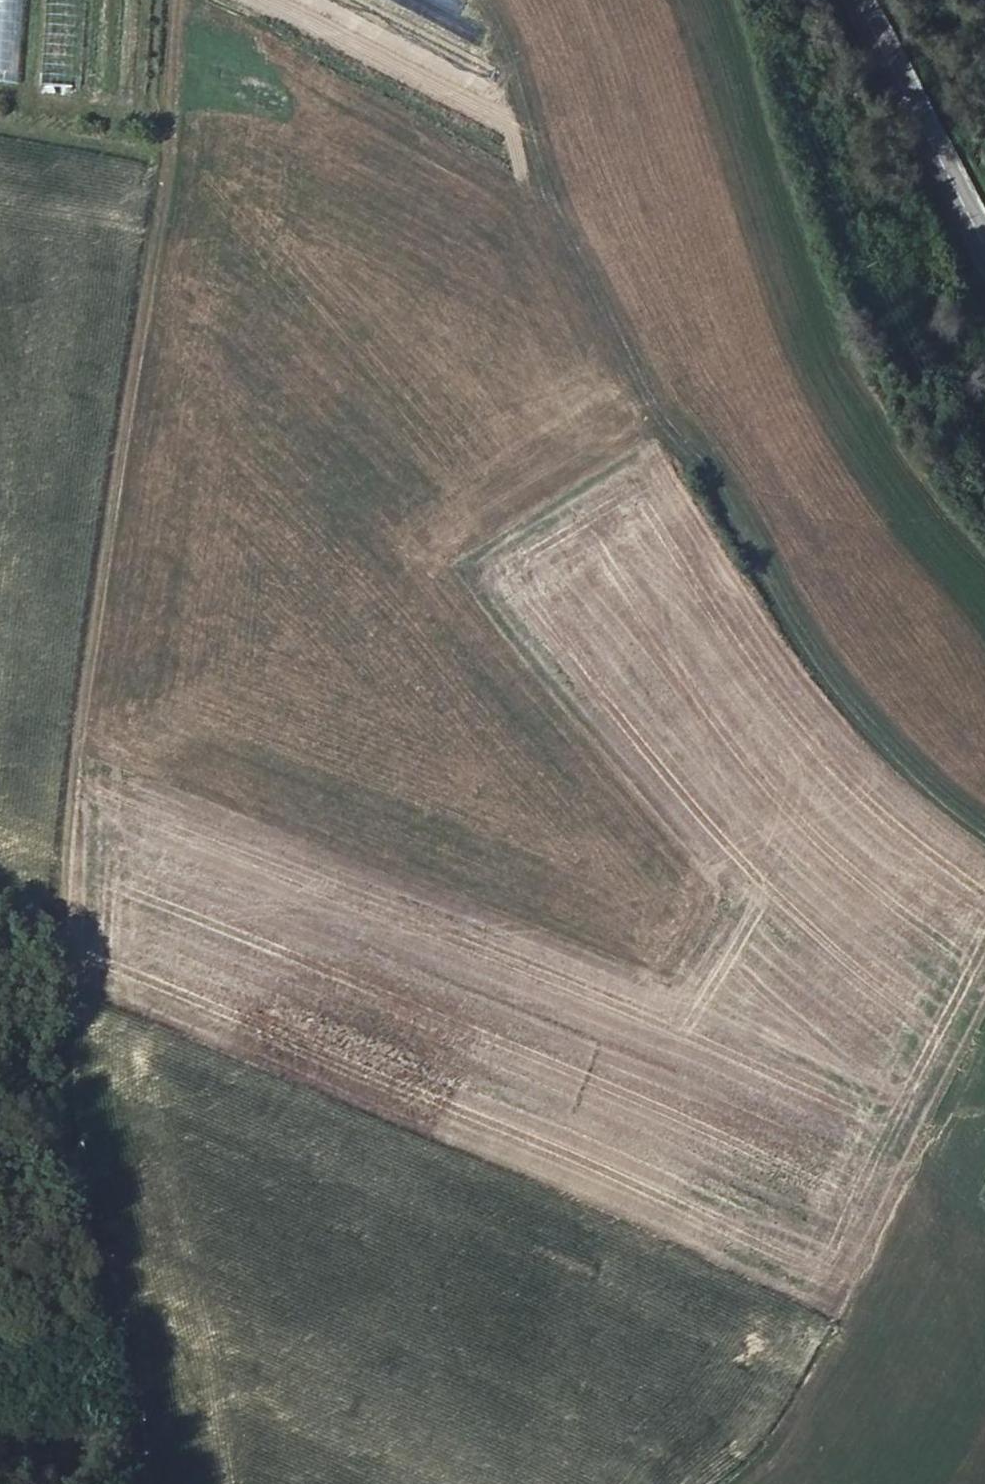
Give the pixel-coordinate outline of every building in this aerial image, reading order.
[(20,83),(24,0),(0,0),(0,82),(20,83)] [(42,86),(79,88),(84,0),(45,0),(42,86)]
